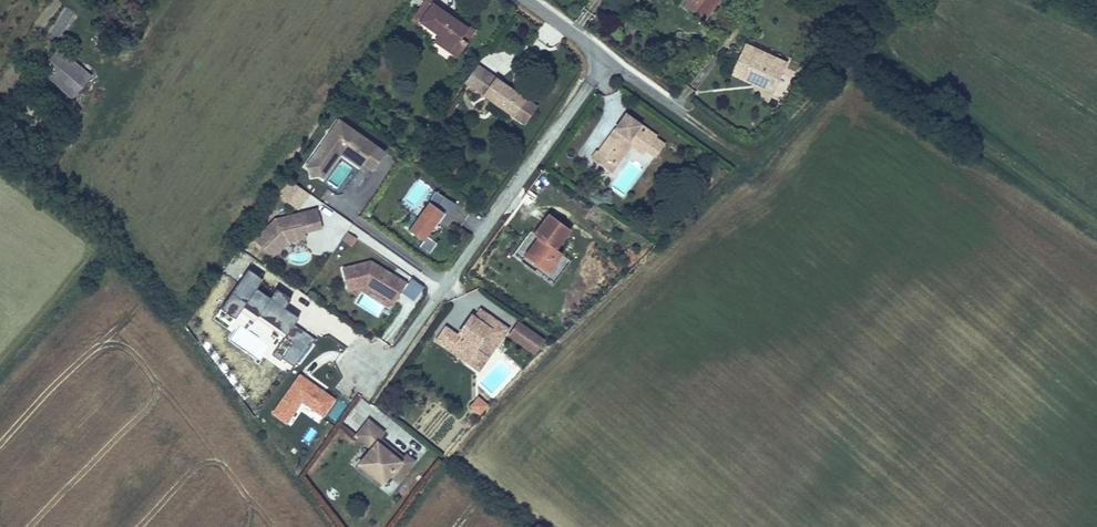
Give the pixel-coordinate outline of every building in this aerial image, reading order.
[(418,23),(433,2),(453,16),(458,20),(469,28),(476,32),(477,31),(454,15),(455,14),(435,0),(425,0),(411,20),(419,26),(420,24),(418,23)] [(687,2),(684,7),(694,14),(694,13),(706,22),(721,0),(684,0),(687,2)] [(433,2),(418,23),(420,24),(438,36),(444,41),(440,46),(456,58),(466,44),(460,40),(469,28),(458,20),(456,23),(451,20),(453,16),(433,2)] [(476,32),(469,28),(460,40),(466,44),(476,32)] [(444,41),(438,36),(433,42),(440,46),(444,41)] [(779,77),(786,62),(743,43),(731,71),(765,87),(771,73),(779,77)] [(56,48),(41,70),(68,92),(86,71),(56,48)] [(483,96),(496,78),(478,64),(464,84),(482,97),(483,96)] [(765,87),(731,71),(729,76),(771,95),(779,77),(771,73),(765,87)] [(483,96),(519,122),(533,103),(496,78),(483,96)] [(533,103),(519,122),(525,126),(538,107),(533,103)] [(612,174),(617,167),(609,161),(616,152),(620,155),(630,141),(646,153),(656,160),(667,144),(657,137),(658,135),(627,113),(620,122),(622,124),(617,132),(615,130),(614,129),(598,152),(596,150),(590,159),(612,174)] [(387,153),(339,119),(305,168),(309,171),(311,179),(319,177),(324,180),(341,156),(360,169),(363,166),(373,173),(387,153)] [(609,161),(617,167),(631,148),(643,156),(646,153),(630,141),(620,155),(616,152),(609,161)] [(465,174),(452,165),(445,176),(458,184),(465,174)] [(291,179),(279,196),(298,209),(310,193),(291,179)] [(427,238),(446,214),(437,209),(445,198),(435,192),(428,202),(429,203),(410,231),(424,241),(425,242),(427,238)] [(449,216),(456,205),(445,198),(437,209),(446,214),(449,216)] [(323,230),(317,208),(308,211),(312,229),(303,231),(305,240),(307,239),(306,235),(323,230)] [(305,240),(303,231),(312,229),(308,211),(275,219),(253,239),(272,259),(288,244),(305,240)] [(366,219),(370,214),(366,211),(362,216),(366,219)] [(538,239),(524,257),(549,275),(564,255),(558,251),(572,231),(550,214),(534,236),(538,239)] [(357,240),(348,233),(343,241),(352,248),(357,240)] [(437,244),(427,238),(425,242),(424,241),(420,247),(429,254),(437,244)] [(371,261),(342,268),(348,292),(367,288),(376,293),(382,291),(384,289),(399,298),(407,283),(371,261)] [(399,298),(384,289),(382,291),(376,293),(394,305),(399,298)] [(497,348),(504,339),(482,323),(488,314),(480,309),(475,317),(472,315),(461,331),(464,333),(461,337),(458,335),(446,326),(435,342),(465,363),(470,357),(484,367),(491,357),(487,355),(493,346),(497,348)] [(482,323),(504,339),(510,329),(488,314),(482,323)] [(546,341),(519,322),(508,337),(535,356),(546,341)] [(491,357),(497,348),(493,346),(487,355),(491,357)] [(480,373),(484,367),(470,357),(465,363),(480,373)] [(336,399),(299,373),(271,413),(287,424),(302,402),(323,417),(336,399)] [(469,407),(480,416),(489,406),(478,397),(469,407)] [(327,415),(335,420),(347,405),(339,399),(327,415)] [(370,450),(357,466),(358,467),(382,486),(384,488),(391,479),(398,484),(416,462),(407,455),(405,457),(401,461),(386,449),(389,445),(381,439),(386,433),(369,419),(354,438),(370,450)] [(389,445),(386,449),(401,461),(405,457),(389,445)] [(358,467),(356,469),(380,489),(382,486),(358,467)]
